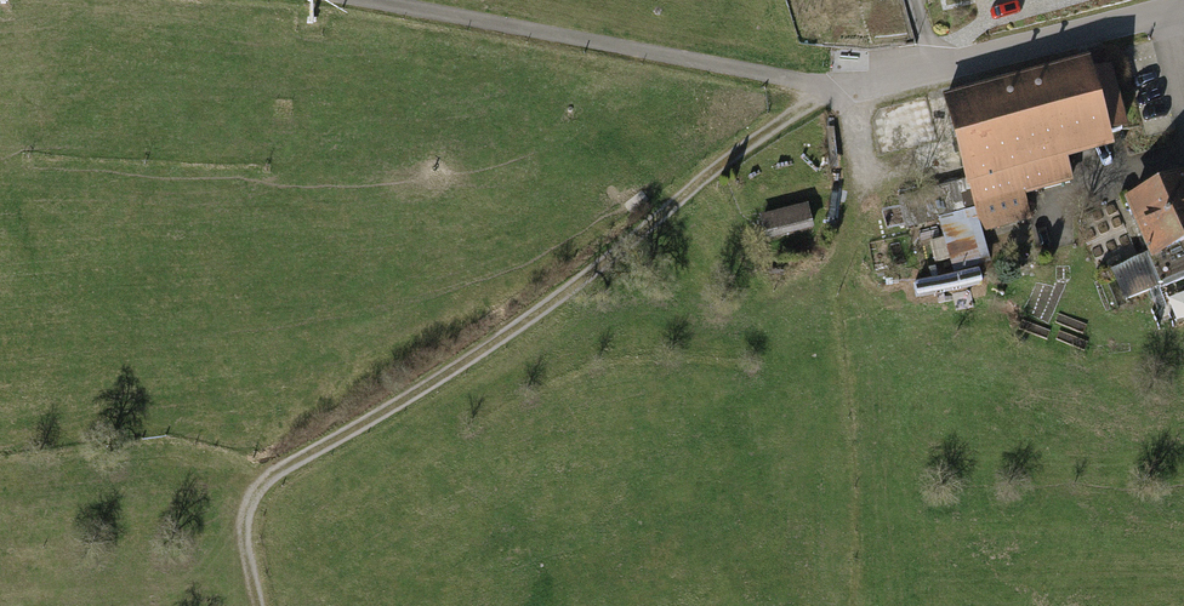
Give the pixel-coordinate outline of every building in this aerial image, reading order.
[(1084,55),(945,95),(976,205),(985,235),(1029,223),(1022,198),(1079,182),(1073,161),(1111,150),(1084,55)] [(1123,192),(1149,254),(1113,269),(1129,306),(1183,283),(1183,167),(1123,192)] [(810,198),(763,212),(770,235),(816,221),(810,198)]
